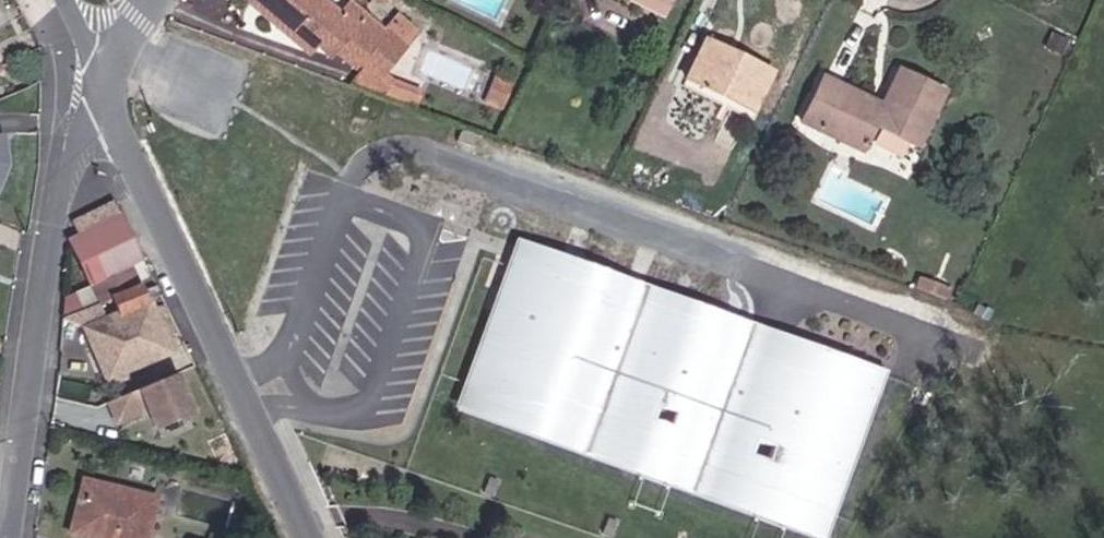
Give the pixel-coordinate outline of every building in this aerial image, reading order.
[(257,0),(230,0),(292,51),(303,38),(257,0)] [(303,38),(316,24),(331,38),(356,60),(339,76),(406,99),(412,82),(368,66),(405,27),(389,12),(375,27),(346,0),(341,0),(339,3),(336,0),(320,0),(319,1),(317,0),(257,0),(303,38)] [(316,24),(303,38),(320,52),(331,38),(316,24)] [(676,67),(741,98),(758,59),(693,28),(676,67)] [(863,113),(889,125),(915,71),(892,59),(874,92),(814,62),(793,108),(850,138),(863,113)] [(477,93),(497,102),(508,77),(489,68),(477,93)] [(889,125),(909,135),(935,80),(915,71),(889,125)] [(111,202),(66,221),(70,232),(61,236),(82,284),(96,280),(110,318),(83,331),(105,380),(168,352),(130,263),(136,259),(111,202)] [(453,415),(827,529),(881,356),(506,242),(453,415)] [(196,417),(178,375),(100,409),(108,429),(138,416),(148,438),(196,417)] [(120,537),(126,537),(138,489),(66,471),(53,520),(120,537)] [(187,509),(203,518),(213,498),(197,490),(187,509)]
